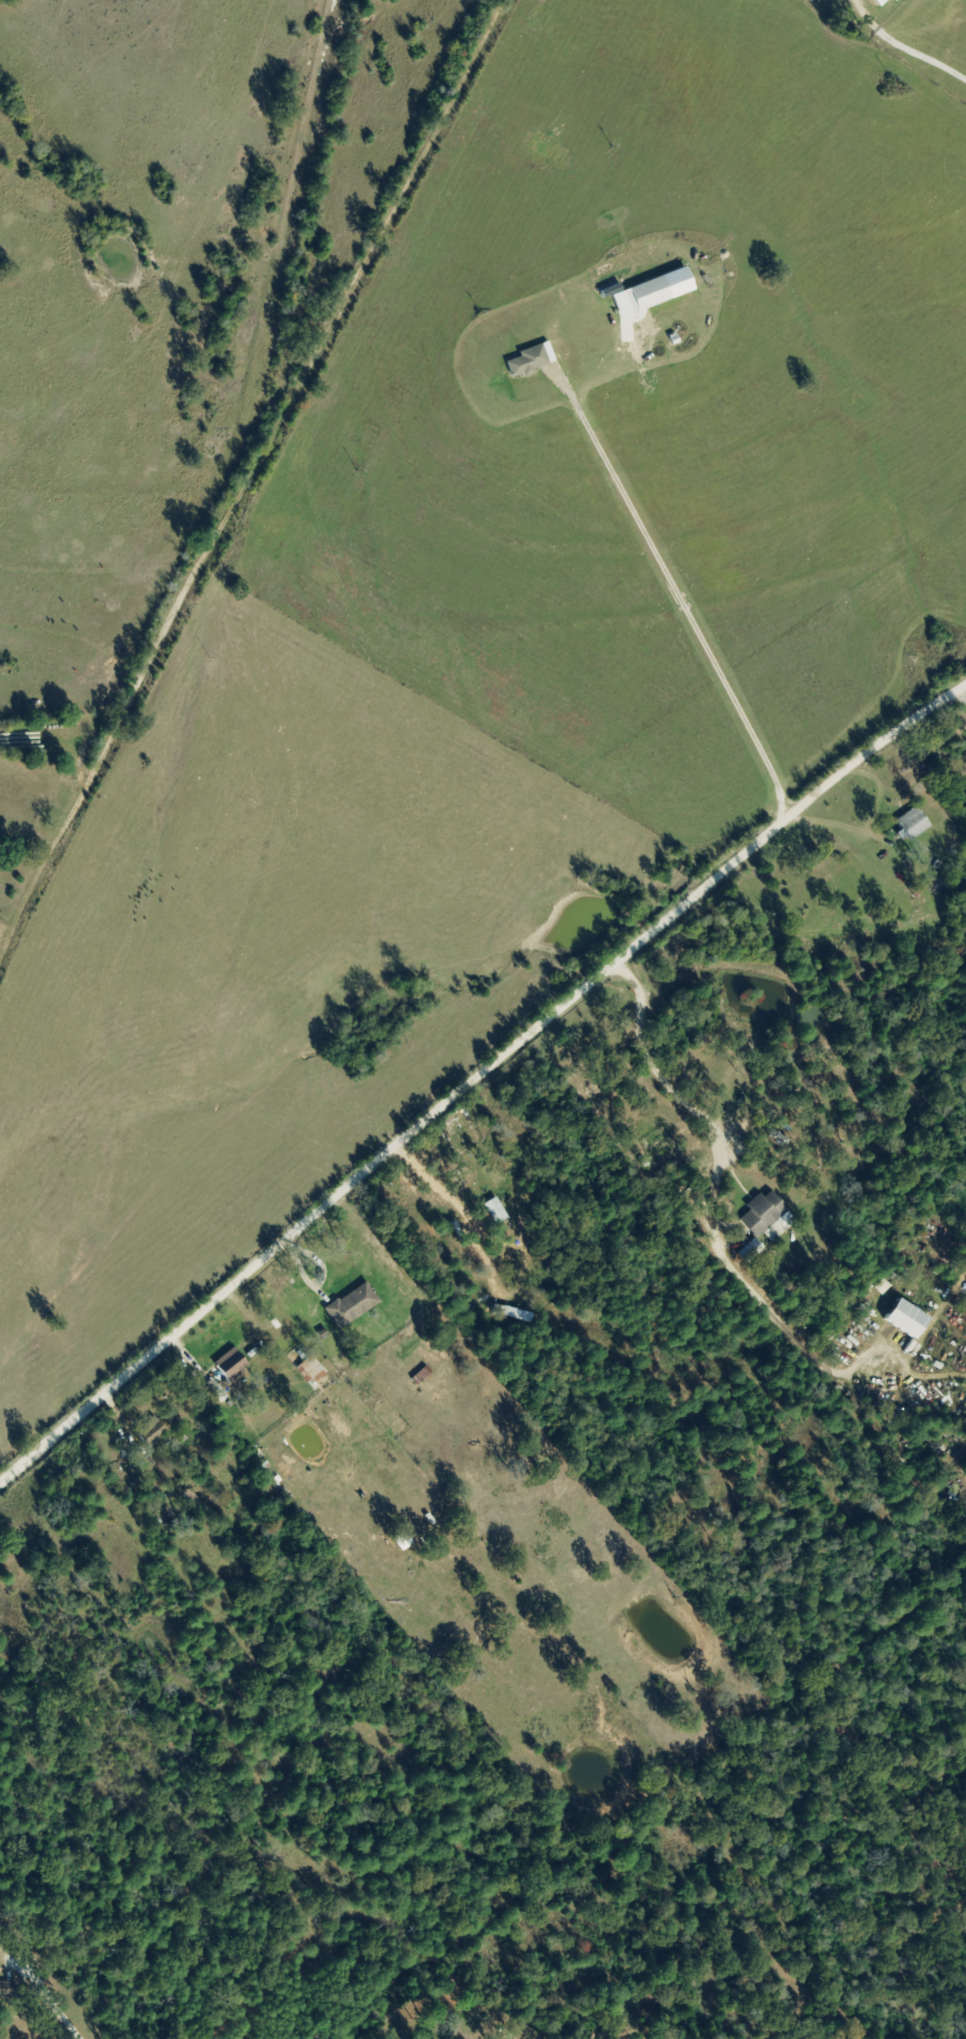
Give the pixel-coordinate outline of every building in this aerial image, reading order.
[(624,289),(632,313),(670,301),(662,277),(624,289)] [(519,357),(505,361),(510,378),(548,366),(541,344),(518,352),(519,357)] [(897,834),(904,844),(929,827),(915,807),(895,821),(902,831),(897,834)] [(755,1240),(763,1234),(770,1243),(795,1222),(770,1191),(761,1197),(759,1194),(744,1205),(748,1211),(738,1219),(755,1240)] [(763,1249),(753,1239),(737,1255),(748,1265),(763,1249)] [(379,1303),(364,1280),(322,1307),(337,1330),(379,1303)] [(881,1320),(912,1340),(926,1319),(896,1298),(881,1320)] [(321,1378),(317,1359),(298,1363),(302,1382),(321,1378)] [(9,1991),(9,1986),(0,1985),(0,2008),(5,2008),(6,2000),(19,2000),(19,1992),(9,1991)]
